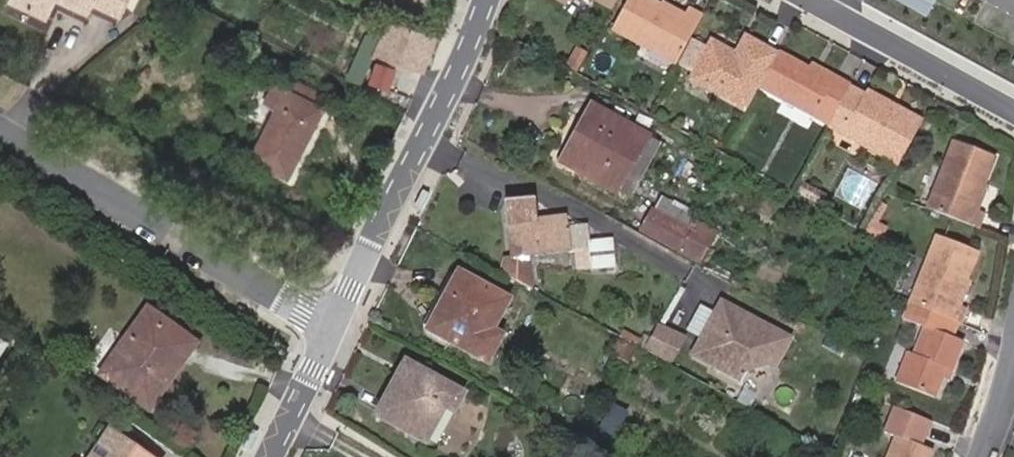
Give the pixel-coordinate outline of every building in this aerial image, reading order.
[(14,0),(50,17),(58,0),(14,0)] [(92,11),(96,3),(124,16),(132,0),(68,0),(92,11)] [(616,0),(594,0),(611,10),(616,0)] [(701,17),(687,9),(684,15),(682,18),(661,6),(650,0),(627,0),(612,29),(676,64),(701,17)] [(936,3),(930,0),(893,0),(927,19),(936,3)] [(684,15),(663,2),(661,6),(682,18),(684,15)] [(398,49),(394,61),(422,70),(433,37),(385,22),(380,37),(379,41),(398,49)] [(759,85),(776,55),(745,38),(736,56),(734,58),(729,55),(730,53),(711,42),(707,51),(693,43),(681,65),(695,72),(690,81),(746,110),(759,85)] [(379,41),(375,54),(394,61),(398,49),(379,41)] [(576,72),(585,52),(573,46),(564,66),(576,72)] [(828,124),(849,86),(834,78),(831,83),(777,53),(776,55),(759,85),(828,124)] [(284,81),(290,69),(273,60),(267,72),(275,76),(262,103),(267,104),(279,110),(279,112),(253,162),(290,180),(327,107),(284,81)] [(900,161),(923,120),(897,106),(895,110),(888,106),(890,101),(867,89),(863,95),(849,86),(828,124),(827,127),(870,151),(872,146),(900,161)] [(895,110),(897,106),(890,101),(888,106),(895,110)] [(616,192),(647,136),(592,106),(561,162),(616,192)] [(629,199),(659,143),(647,136),(616,192),(629,199)] [(982,186),(994,157),(953,142),(926,209),(977,229),(983,213),(977,211),(973,210),(982,186)] [(897,166),(900,161),(872,146),(870,151),(897,166)] [(819,207),(826,195),(803,182),(796,193),(819,207)] [(977,211),(986,188),(982,186),(973,210),(977,211)] [(589,243),(587,226),(566,229),(565,218),(534,221),(532,198),(508,201),(514,257),(504,258),(500,273),(531,290),(528,256),(589,249),(591,269),(611,266),(609,241),(589,243)] [(698,261),(714,233),(710,231),(696,223),(691,232),(651,210),(641,229),(695,259),(698,261)] [(955,305),(977,253),(936,236),(909,304),(918,307),(958,323),(959,324),(965,309),(955,305)] [(501,336),(491,331),(508,300),(488,289),(485,294),(455,278),(427,331),(486,363),(501,336)] [(774,365),(788,339),(721,301),(692,355),(738,379),(742,372),(769,363),(774,365)] [(911,323),(918,307),(909,304),(903,319),(911,323)] [(951,372),(963,342),(952,337),(958,323),(918,307),(911,323),(924,328),(913,355),(907,352),(895,383),(934,399),(942,378),(946,369),(951,372)] [(149,409),(196,344),(147,309),(100,375),(149,409)] [(669,362),(684,337),(659,323),(644,348),(669,362)] [(636,347),(640,340),(623,331),(618,337),(636,347)] [(627,362),(634,351),(616,342),(610,352),(627,362)] [(407,384),(415,368),(405,362),(396,378),(407,384)] [(452,413),(463,394),(415,368),(407,384),(396,378),(376,416),(424,443),(444,408),(452,413)] [(948,380),(951,372),(946,369),(942,378),(948,380)] [(931,450),(919,445),(928,422),(894,408),(883,433),(895,438),(887,456),(928,456),(931,450)] [(109,430),(90,456),(149,456),(109,430)]
